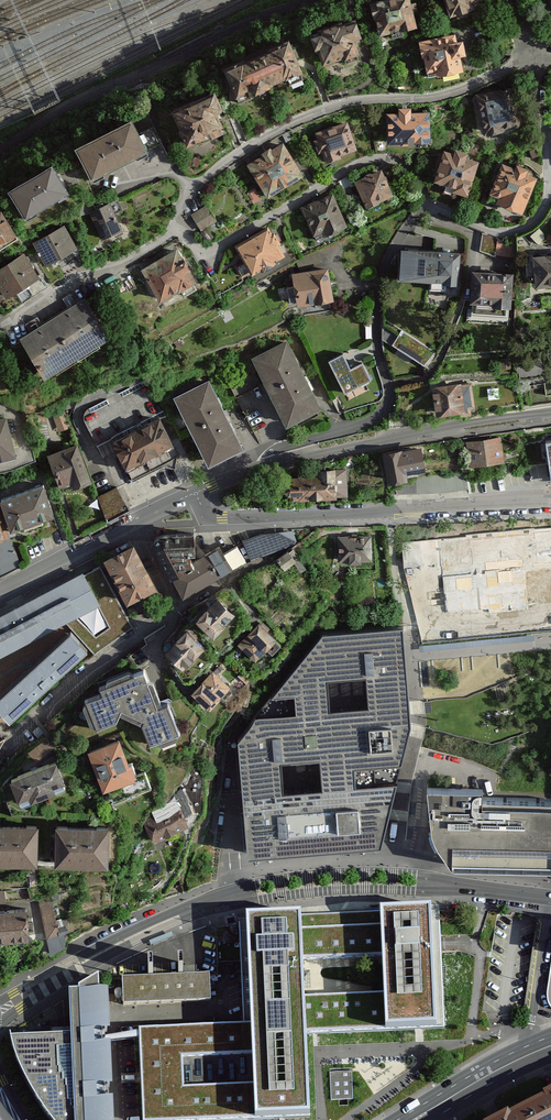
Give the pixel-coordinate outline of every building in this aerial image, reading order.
[(371,2),(380,33),(415,24),(409,0),(380,0),(371,2)] [(450,13),(481,4),(480,0),(446,0),(450,13)] [(356,20),(313,34),(322,61),(345,54),(346,59),(358,56),(352,37),(360,34),(356,20)] [(463,34),(425,44),(435,82),(474,72),(463,34)] [(225,63),(237,93),(300,68),(288,38),(225,63)] [(477,94),(485,132),(520,125),(512,87),(477,94)] [(201,134),(203,140),(223,131),(213,110),(221,106),(214,91),(174,110),(188,140),(201,134)] [(389,147),(431,145),(429,113),(415,113),(415,107),(400,108),(400,116),(387,117),(389,147)] [(131,117),(77,145),(92,174),(146,147),(131,117)] [(323,158),(356,146),(347,123),(315,135),(323,158)] [(267,192),(301,172),(283,143),(250,163),(267,192)] [(456,154),(444,150),(433,185),(469,195),(479,161),(468,157),(470,150),(459,147),(456,154)] [(51,164),(10,188),(25,214),(66,190),(51,164)] [(535,176),(502,165),(491,200),(524,211),(535,176)] [(380,167),(354,180),(369,207),(394,194),(380,167)] [(333,191),(303,205),(319,238),(348,224),(333,191)] [(109,204),(91,212),(102,237),(121,228),(109,204)] [(206,205),(192,214),(203,230),(216,222),(206,205)] [(24,241),(11,214),(0,220),(0,254),(24,241)] [(34,242),(46,262),(57,255),(76,245),(64,224),(46,235),(34,242)] [(269,226),(237,246),(255,275),(287,255),(269,226)] [(503,253),(507,237),(486,232),(482,248),(503,253)] [(403,248),(400,277),(456,281),(459,253),(403,248)] [(182,252),(148,271),(172,315),(206,297),(182,252)] [(0,268),(0,284),(7,294),(38,275),(24,253),(0,268)] [(537,284),(550,283),(550,254),(534,256),(537,284)] [(296,305),(335,299),(330,268),(291,273),(296,305)] [(513,271),(472,269),(470,300),(512,303),(513,271)] [(84,298),(22,338),(45,373),(107,334),(101,324),(84,298)] [(433,352),(402,330),(393,343),(424,365),(433,352)] [(291,346),(257,365),(295,436),(330,418),(291,346)] [(509,358),(501,359),(502,369),(510,368),(509,358)] [(349,360),(334,368),(351,400),(377,385),(368,369),(357,375),(349,360)] [(461,383),(429,387),(432,417),(464,413),(461,383)] [(215,387),(181,406),(218,475),(252,457),(215,387)] [(160,412),(112,438),(137,485),(163,471),(174,491),(196,479),(160,412)] [(0,418),(0,455),(13,452),(4,417),(0,418)] [(467,440),(470,464),(501,461),(499,437),(467,440)] [(77,442),(49,452),(61,485),(73,481),(75,486),(91,480),(77,442)] [(547,465),(548,468),(550,467),(550,443),(529,446),(533,466),(547,465)] [(380,453),(384,482),(406,479),(405,474),(424,471),(420,447),(380,453)] [(338,468),(284,474),(287,500),(349,494),(347,468),(338,468)] [(43,484),(2,498),(11,525),(52,511),(43,484)] [(0,571),(19,564),(0,515),(0,570),(0,571)] [(437,540),(444,614),(550,603),(550,529),(437,540)] [(261,531),(244,537),(254,562),(300,540),(295,530),(261,531)] [(198,534),(153,534),(173,573),(195,558),(198,534)] [(370,536),(338,537),(339,561),(371,559),(370,536)] [(132,539),(102,556),(127,602),(158,586),(132,539)] [(195,558),(173,573),(184,597),(248,563),(236,544),(225,550),(220,541),(195,558)] [(99,567),(85,574),(99,604),(110,626),(96,637),(75,616),(65,622),(95,654),(131,628),(99,567)] [(0,614),(0,656),(65,622),(75,616),(99,604),(85,574),(83,570),(0,614)] [(194,611),(214,630),(235,608),(215,589),(194,611)] [(160,639),(183,663),(206,642),(182,617),(160,639)] [(237,642),(257,657),(276,634),(256,618),(237,642)] [(402,625),(322,632),(238,737),(248,853),(380,842),(411,723),(402,625)] [(71,632),(0,696),(0,709),(9,720),(87,649),(71,632)] [(190,688),(208,708),(229,688),(211,668),(190,688)] [(142,725),(149,744),(179,733),(167,701),(158,704),(145,670),(134,674),(127,671),(108,679),(106,685),(101,687),(103,693),(85,700),(96,730),(117,722),(122,711),(144,720),(142,725)] [(121,736),(87,749),(102,787),(136,773),(121,736)] [(22,745),(27,760),(52,753),(47,738),(22,745)] [(10,775),(21,804),(63,787),(52,759),(10,775)] [(427,789),(431,830),(434,838),(438,847),(451,866),(550,869),(550,807),(482,806),(482,789),(427,789)] [(185,798),(144,820),(156,843),(197,821),(185,798)] [(57,821),(55,862),(105,865),(107,824),(57,821)] [(37,863),(38,824),(0,823),(0,862),(37,863)] [(431,900),(380,902),(381,923),(382,955),(384,991),(385,1029),(419,1028),(445,1028),(441,943),(439,904),(431,904),(431,900)] [(28,937),(27,924),(34,924),(33,914),(26,915),(25,904),(0,906),(0,940),(28,937)] [(301,906),(246,908),(251,1021),(255,1119),(282,1119),(310,1118),(306,1031),(305,994),(303,958),(302,926),(301,906)] [(320,925),(302,926),(303,958),(382,955),(381,923),(377,923),(345,925),(320,925)] [(123,975),(124,1005),(211,1001),(210,972),(184,973),(183,950),(178,950),(179,973),(153,974),(153,951),(148,952),(149,974),(123,975)] [(11,1039),(17,1065),(35,1100),(45,1116),(48,1119),(107,1119),(104,1042),(140,1037),(139,1029),(103,1035),(100,995),(99,978),(78,990),(78,994),(69,994),(70,1037),(64,1037),(11,1039)] [(385,1029),(384,991),(305,994),(306,1031),(385,1029)] [(139,1022),(139,1029),(140,1037),(143,1119),(241,1119),(255,1119),(251,1021),(139,1022)] [(352,1071),(330,1072),(331,1100),(353,1099),(352,1071)] [(526,1101),(535,1119),(550,1119),(550,1089),(526,1101)] [(526,1101),(485,1119),(535,1119),(526,1101)]
